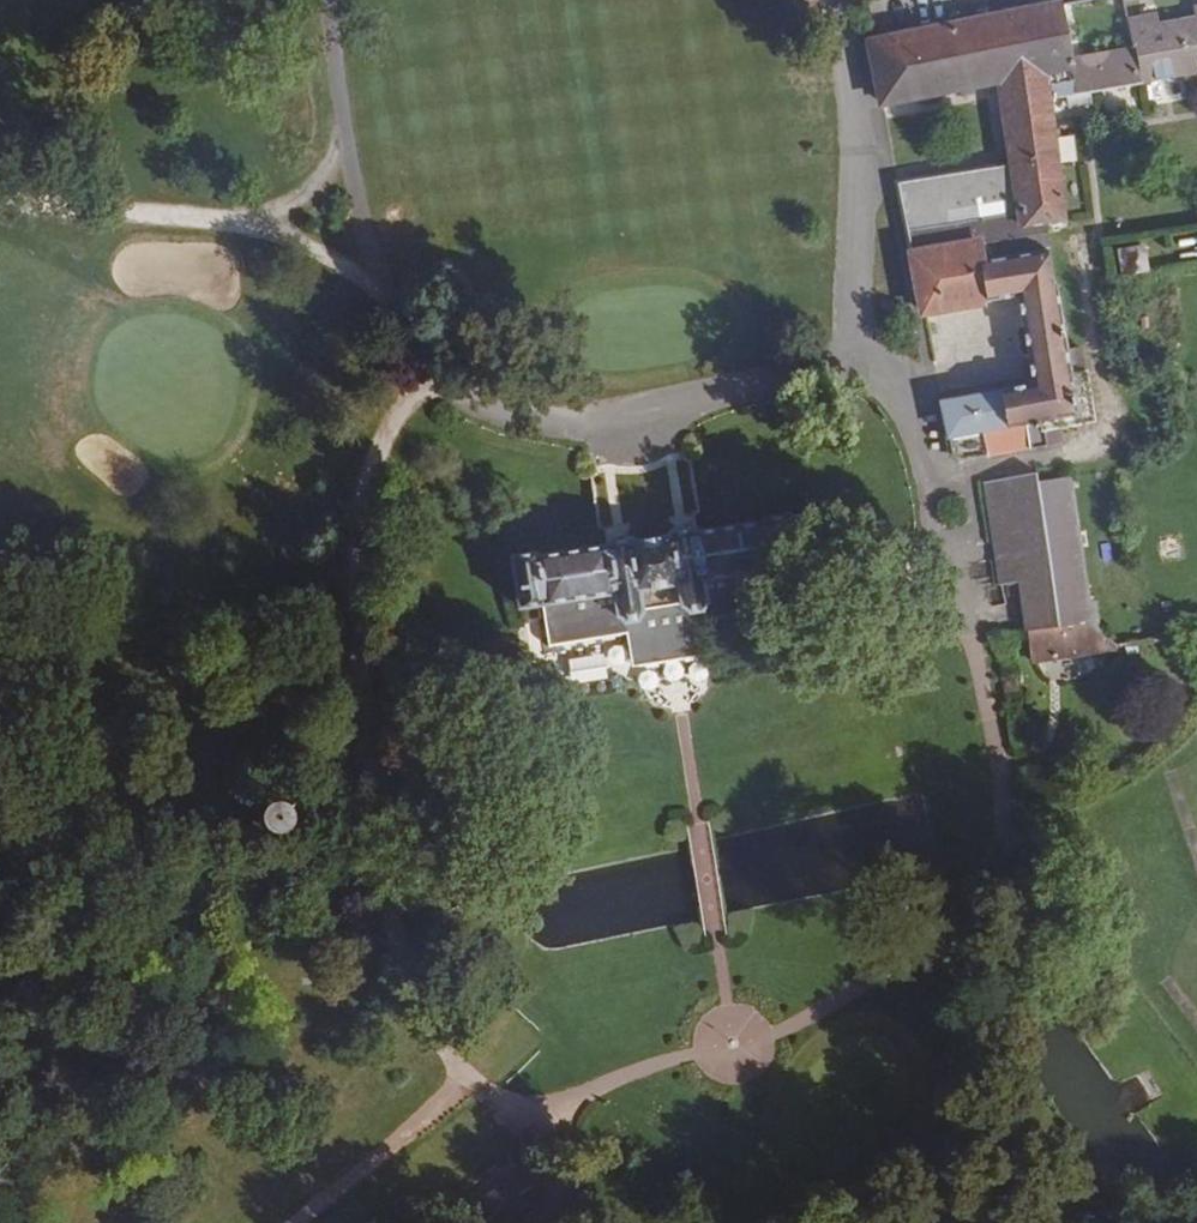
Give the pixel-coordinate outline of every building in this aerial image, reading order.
[(998,81),(1011,168),(891,179),(915,310),(1010,301),(1021,387),(930,399),(943,464),(1037,454),(1034,430),(1071,425),(1051,303),(1041,233),(1062,229),(1043,108),(1196,81),(1196,27),(1121,38),(1124,58),(1061,67),(1052,10),(865,36),(875,98),(998,81)] [(1140,288),(1137,264),(1117,267),(1120,292),(1140,288)] [(1064,491),(1039,492),(1038,485),(1000,489),(1022,668),(1106,658),(1077,622),(1064,491)] [(552,547),(547,544),(503,552),(511,601),(598,587),(608,615),(612,620),(617,624),(624,623),(630,620),(632,614),(630,606),(675,599),(681,610),(686,612),(691,614),(696,610),(700,603),(698,595),(693,570),(817,549),(807,501),(754,510),(752,515),(702,522),(696,519),(595,535),(593,541),(552,547)] [(1123,628),(1101,604),(1077,622),(1106,658),(1146,652),(1143,627),(1123,628)] [(558,687),(608,681),(602,636),(553,642),(558,687)] [(276,811),(280,779),(250,775),(246,809),(276,811)]
